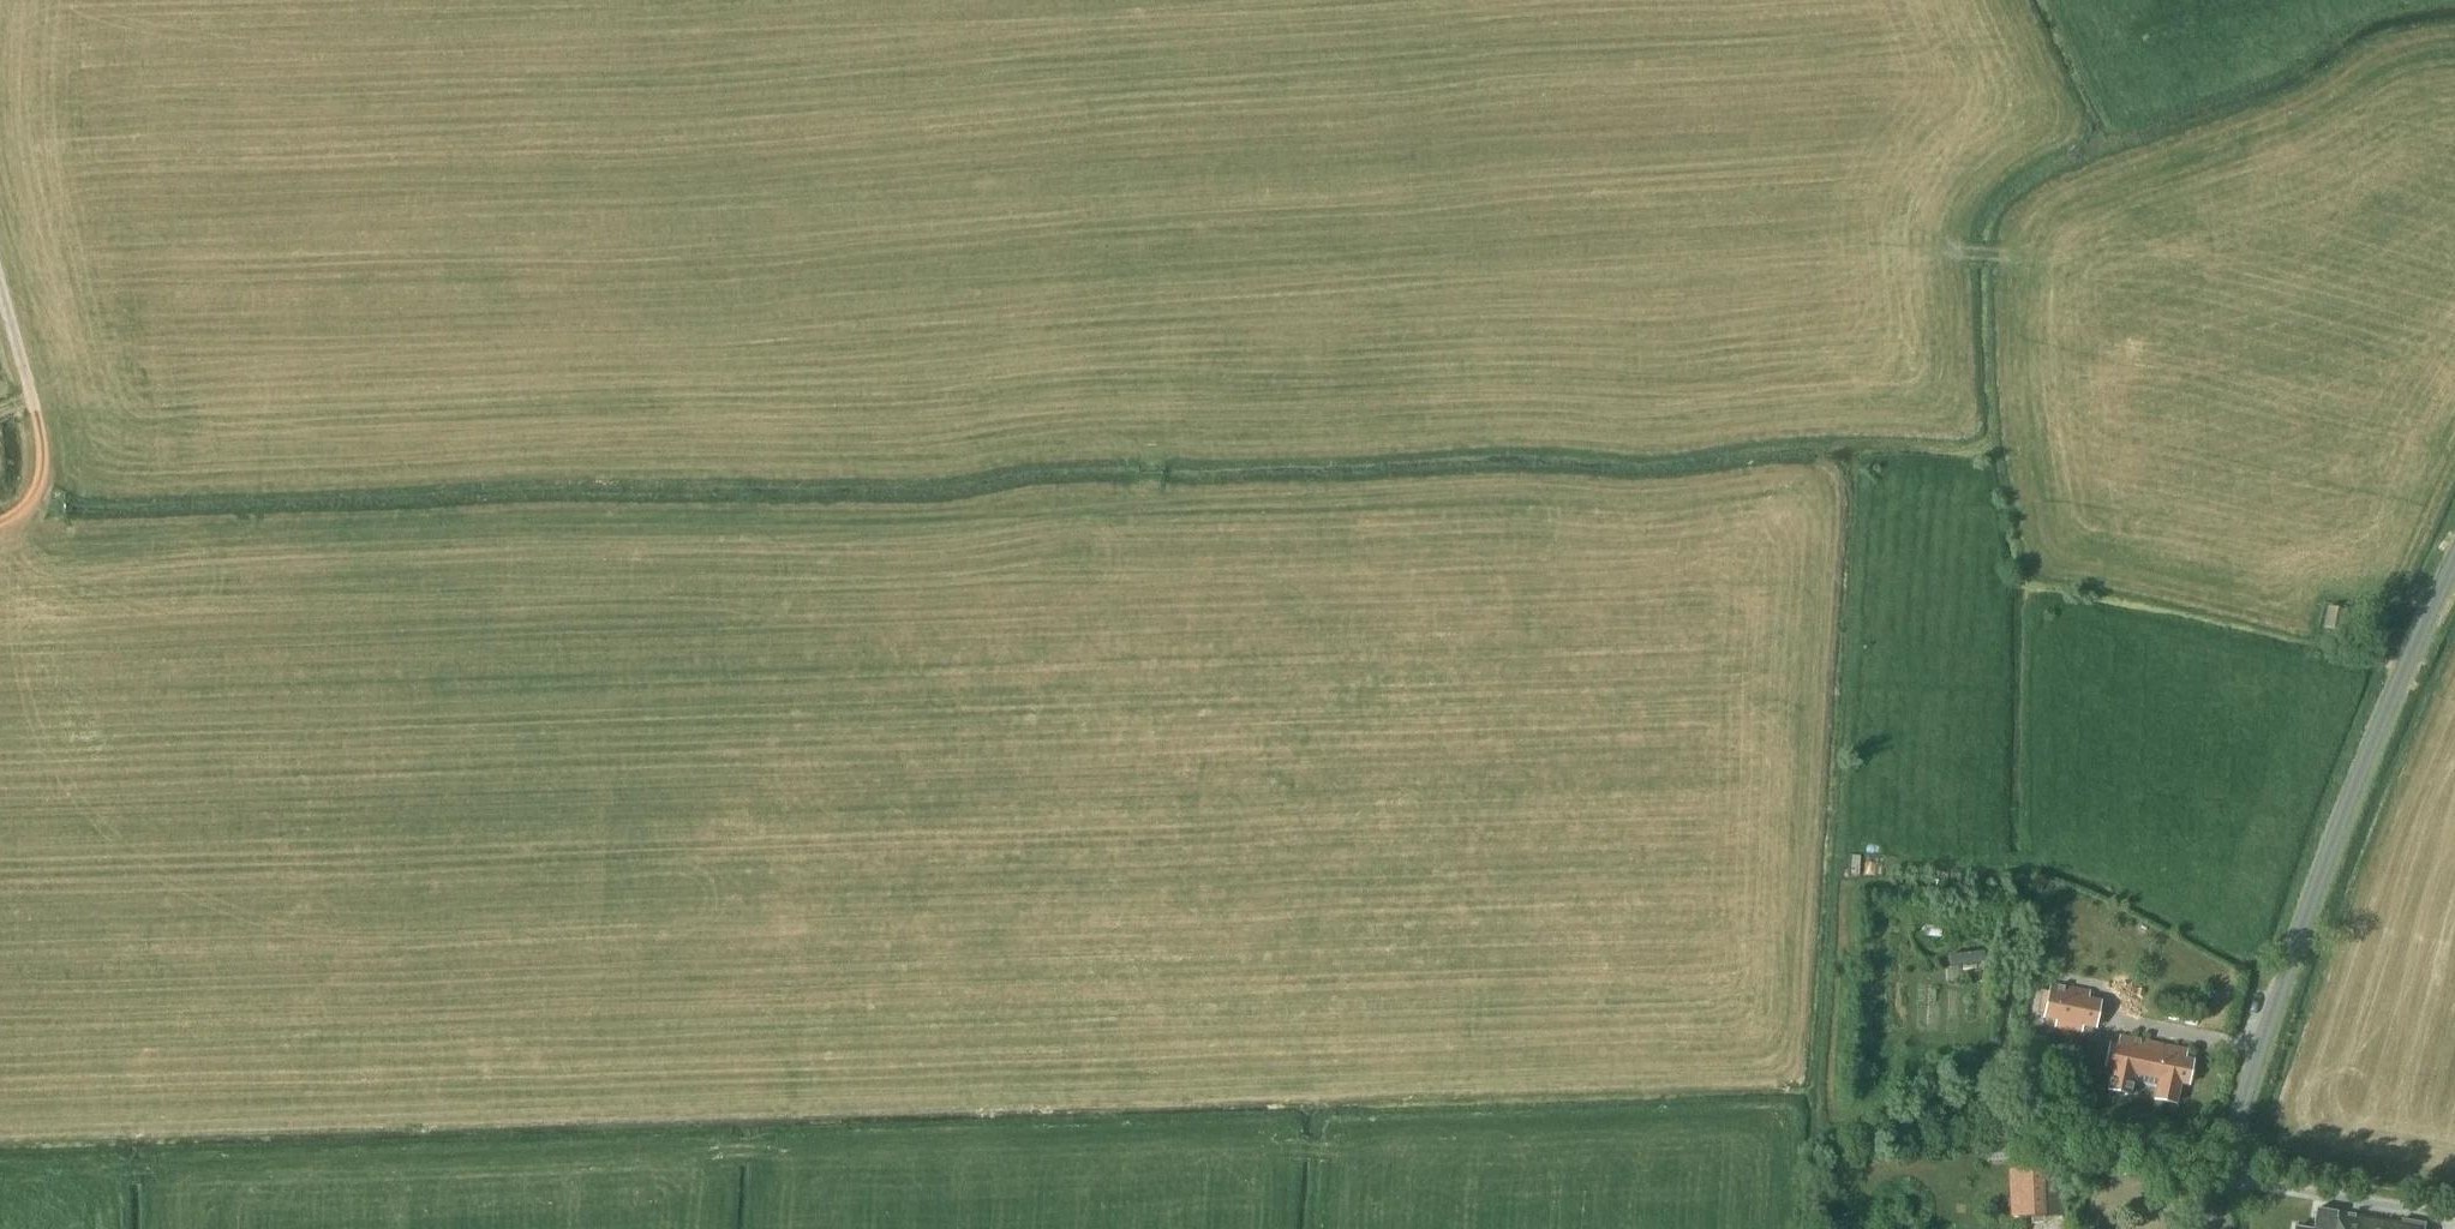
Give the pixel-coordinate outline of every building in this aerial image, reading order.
[(2346,611),(2329,607),(2324,628),(2342,631),(2346,611)] [(1994,961),(1994,951),(1959,953),(1959,962),(1994,961)] [(2091,991),(2050,982),(2048,992),(2041,990),(2036,1014),(2044,1016),(2043,1018),(2056,1021),(2054,1029),(2056,1029),(2082,1035),(2083,1027),(2096,1029),(2102,1000),(2090,998),(2090,996),(2091,991)] [(2131,1095),(2134,1083),(2156,1088),(2154,1100),(2177,1105),(2181,1084),(2190,1086),(2196,1061),(2185,1058),(2187,1050),(2120,1036),(2119,1044),(2109,1042),(2103,1069),(2111,1070),(2107,1090),(2131,1095)] [(2065,1214),(2063,1167),(2030,1169),(2033,1216),(2065,1214)] [(2426,1224),(2403,1220),(2402,1224),(2338,1213),(2338,1212),(2317,1209),(2313,1228),(2425,1228),(2426,1224)]
